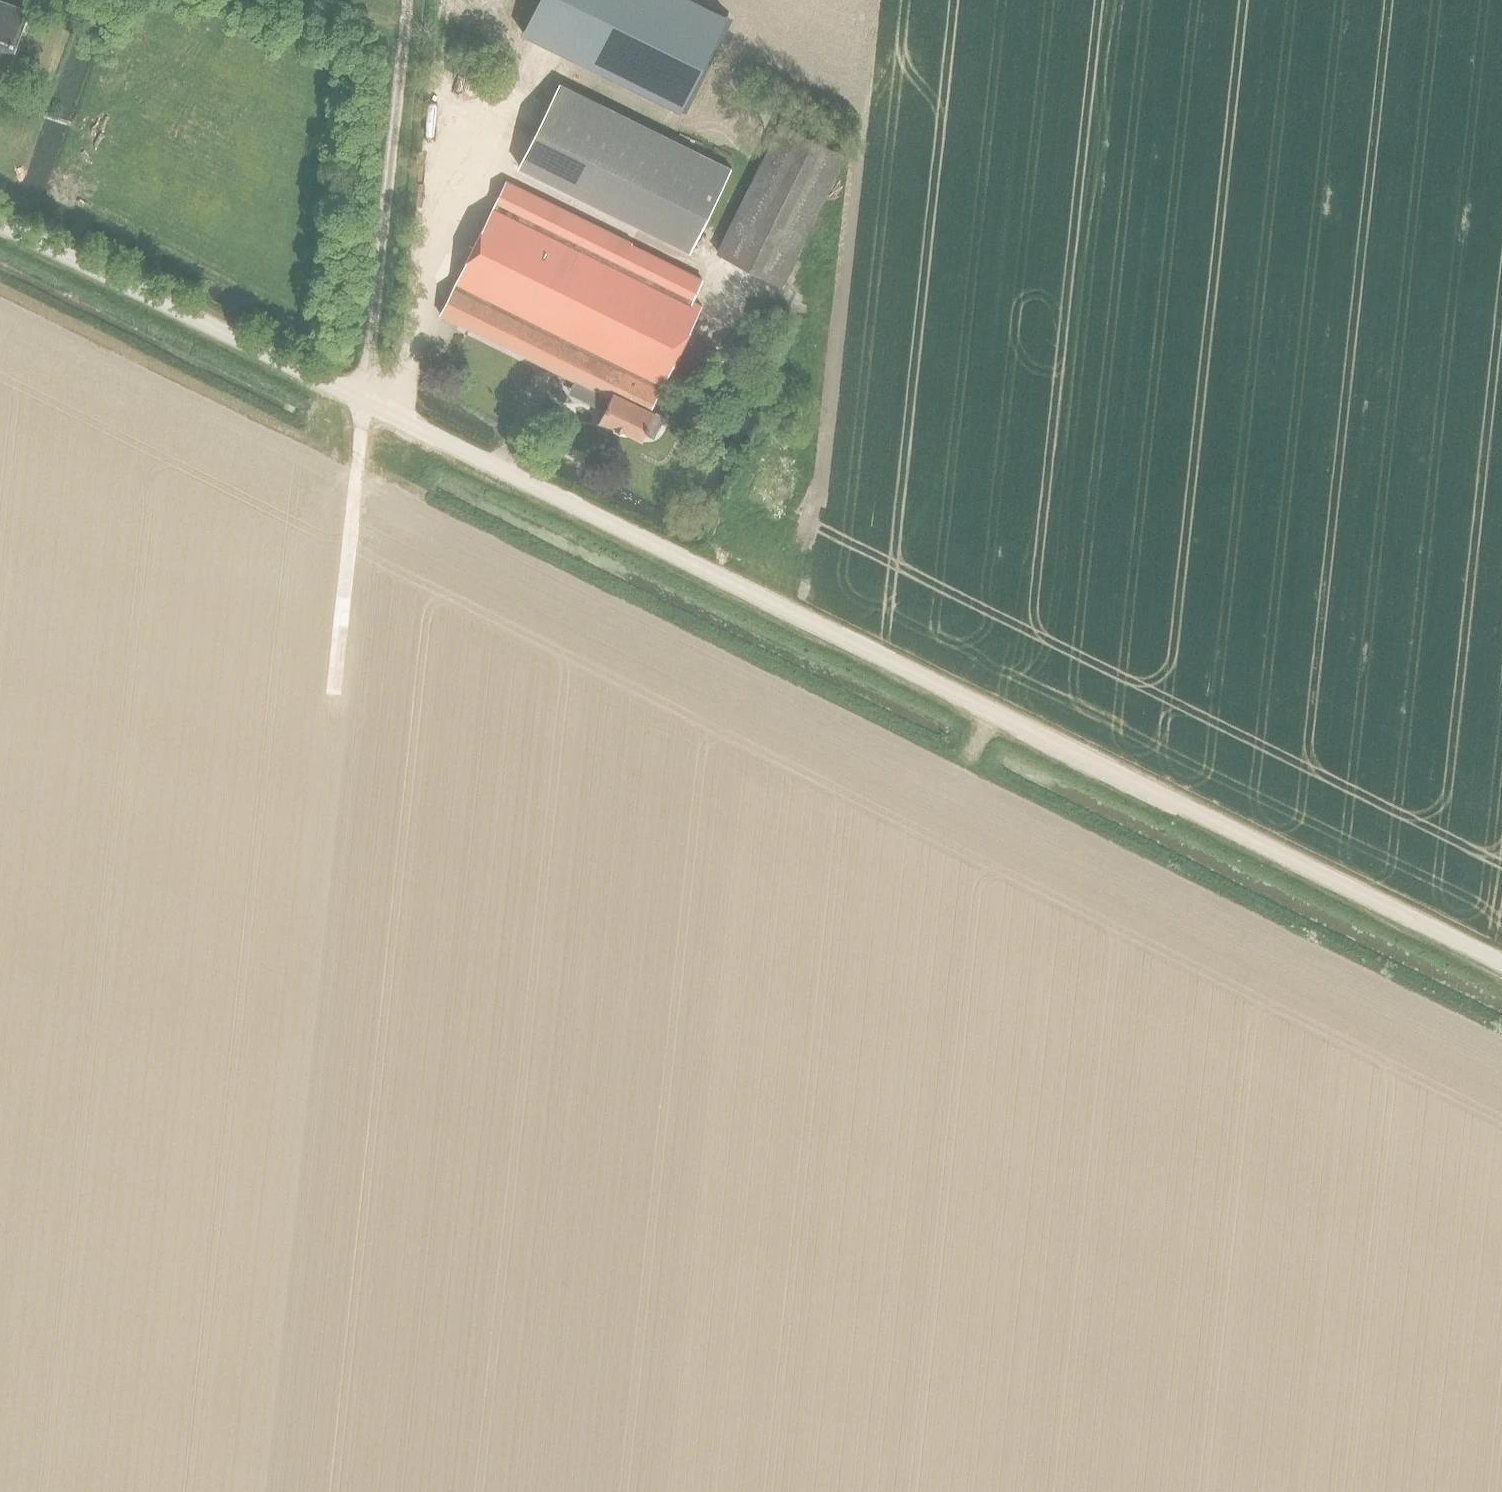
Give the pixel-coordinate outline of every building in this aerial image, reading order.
[(7,67),(28,10),(1,0),(0,0),(0,65),(7,67)] [(525,53),(685,131),(735,26),(682,0),(551,0),(525,53)] [(518,168),(690,252),(732,167),(560,83),(518,168)] [(782,284),(846,155),(781,123),(717,252),(782,284)] [(598,422),(612,429),(624,434),(626,430),(642,438),(645,433),(654,438),(665,416),(651,409),(702,306),(693,301),(703,280),(631,245),(632,243),(506,181),(440,314),(611,398),(598,422)]
